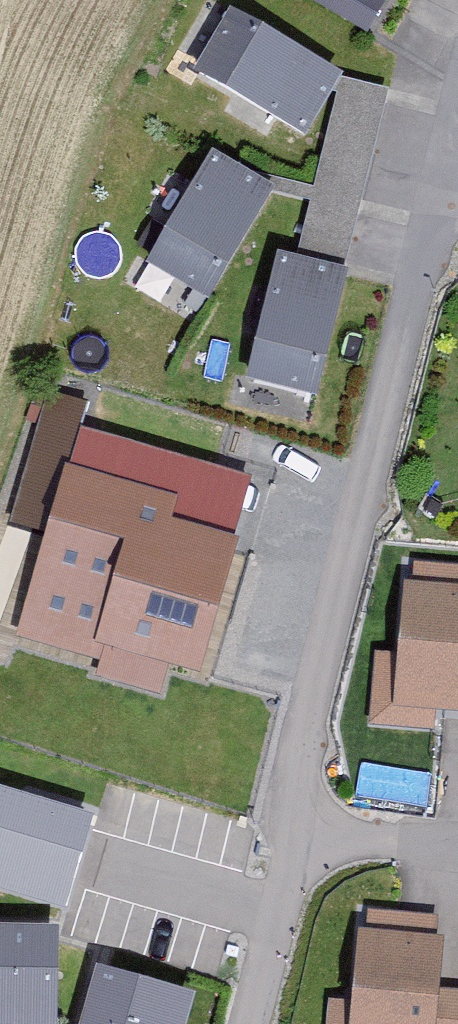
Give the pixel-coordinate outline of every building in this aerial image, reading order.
[(232,0),(231,0),(192,65),(308,134),(347,69),(232,0)] [(373,29),(390,0),(322,0),(373,29)] [(279,179),(216,142),(148,260),(211,296),(279,179)] [(350,267),(277,249),(246,373),(319,390),(350,267)] [(263,465),(75,414),(16,629),(102,652),(97,672),(161,689),(169,659),(207,669),(263,465)] [(410,556),(403,645),(374,643),(368,718),(436,723),(437,705),(457,707),(457,560),(410,556)] [(69,909),(101,812),(0,779),(0,887),(69,909)] [(0,917),(0,1020),(56,1021),(58,918),(0,917)] [(360,917),(350,1023),(457,1023),(457,982),(449,981),(454,925),(360,917)] [(98,951),(77,1023),(184,1023),(197,979),(98,951)]
